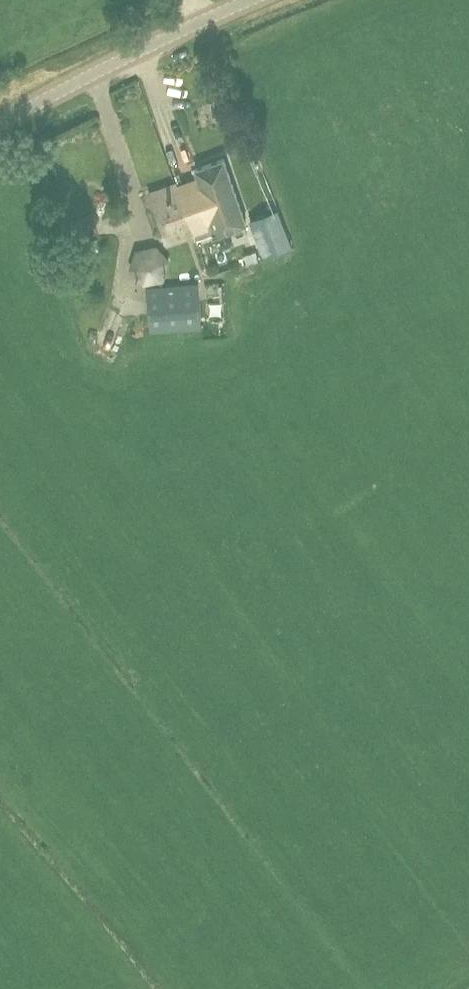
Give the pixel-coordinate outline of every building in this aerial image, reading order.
[(200,178),(178,185),(177,182),(149,192),(166,242),(194,232),(211,226),(214,233),(246,222),(224,158),(196,167),(200,178)] [(277,206),(250,217),(265,256),(292,245),(277,206)] [(289,232),(299,230),(294,212),(285,215),(289,232)] [(144,281),(162,278),(168,261),(156,247),(138,250),(132,267),(144,281)] [(148,288),(151,331),(201,327),(198,284),(148,288)]
